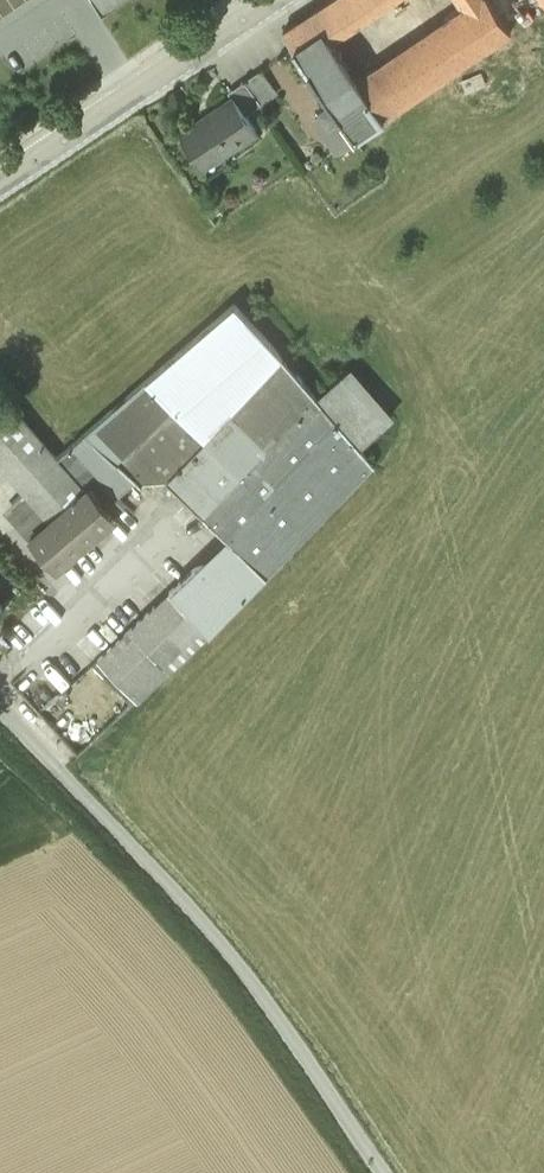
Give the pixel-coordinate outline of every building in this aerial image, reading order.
[(29,0),(0,0),(0,19),(29,0)] [(295,46),(325,26),(335,42),(398,0),(329,0),(284,30),(295,46)] [(460,9),(359,78),(386,117),(512,31),(491,0),(454,0),(460,9)] [(325,26),(295,46),(331,99),(322,105),(326,111),(316,118),(333,143),(352,130),(356,136),(386,117),(359,78),(335,42),(325,26)] [(261,102),(245,80),(229,90),(233,96),(234,95),(246,112),(261,102)] [(233,96),(180,132),(199,159),(217,147),(221,153),(257,129),(246,112),(234,95),(233,96)] [(148,379),(207,437),(283,358),(235,305),(148,379)] [(207,437),(168,476),(227,535),(267,573),(376,463),(361,448),(317,397),(283,358),(207,437)] [(351,368),(317,397),(361,448),(395,419),(351,368)] [(151,469),(168,476),(207,437),(148,379),(93,427),(123,459),(121,461),(136,476),(140,480),(151,469)] [(59,459),(8,401),(0,409),(0,463),(27,493),(4,513),(25,536),(83,484),(59,459)] [(83,484),(116,518),(128,506),(117,494),(136,476),(121,461),(123,459),(93,427),(59,459),(83,484)] [(116,518),(83,484),(25,536),(57,570),(116,518)] [(267,573),(227,535),(168,593),(207,634),(267,573)] [(207,634),(168,593),(130,630),(168,671),(207,634)] [(134,703),(168,671),(130,630),(96,662),(134,703)]
